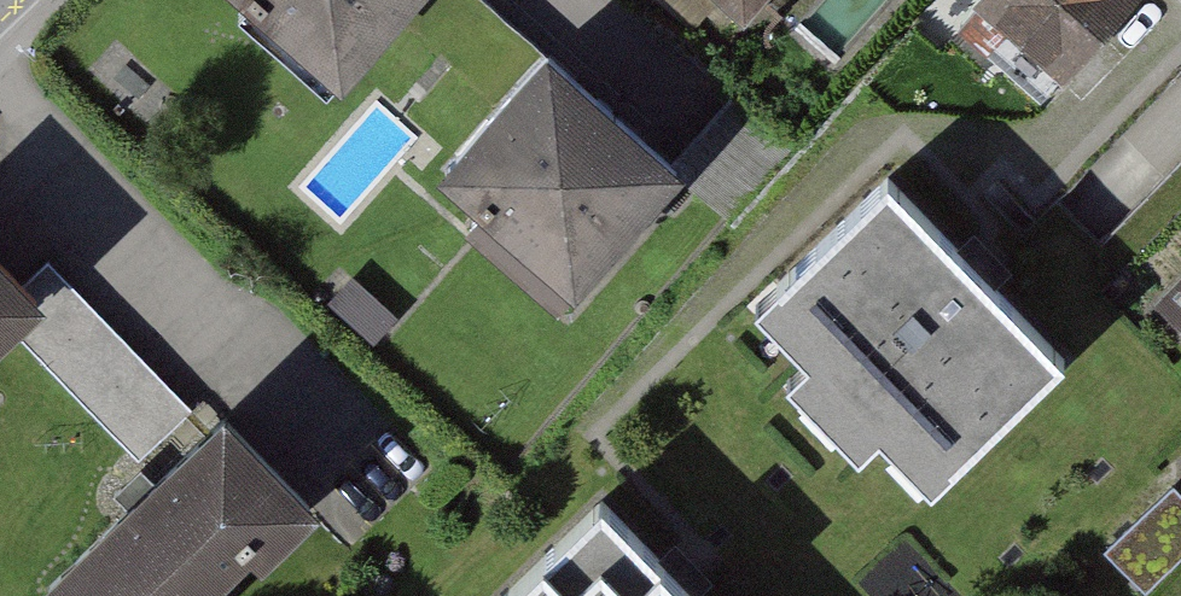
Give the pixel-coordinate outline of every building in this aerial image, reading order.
[(338,66),(397,0),(264,0),(338,66)] [(748,28),(775,0),(718,0),(748,28)] [(1083,78),(1151,0),(992,0),(1083,78)] [(687,166),(556,42),(447,156),(578,280),(687,166)] [(896,171),(753,308),(806,363),(782,386),(854,460),(876,439),(933,497),(1077,357),(896,171)] [(33,348),(107,427),(159,379),(54,267),(33,287),(0,252),(0,378),(33,348)] [(1156,302),(1180,332),(1180,282),(1156,302)] [(242,422),(58,591),(63,595),(257,595),(336,523),(242,422)] [(1167,484),(1109,554),(1151,588),(1180,552),(1180,496),(1167,484)] [(496,595),(704,595),(605,493),(496,595)]
